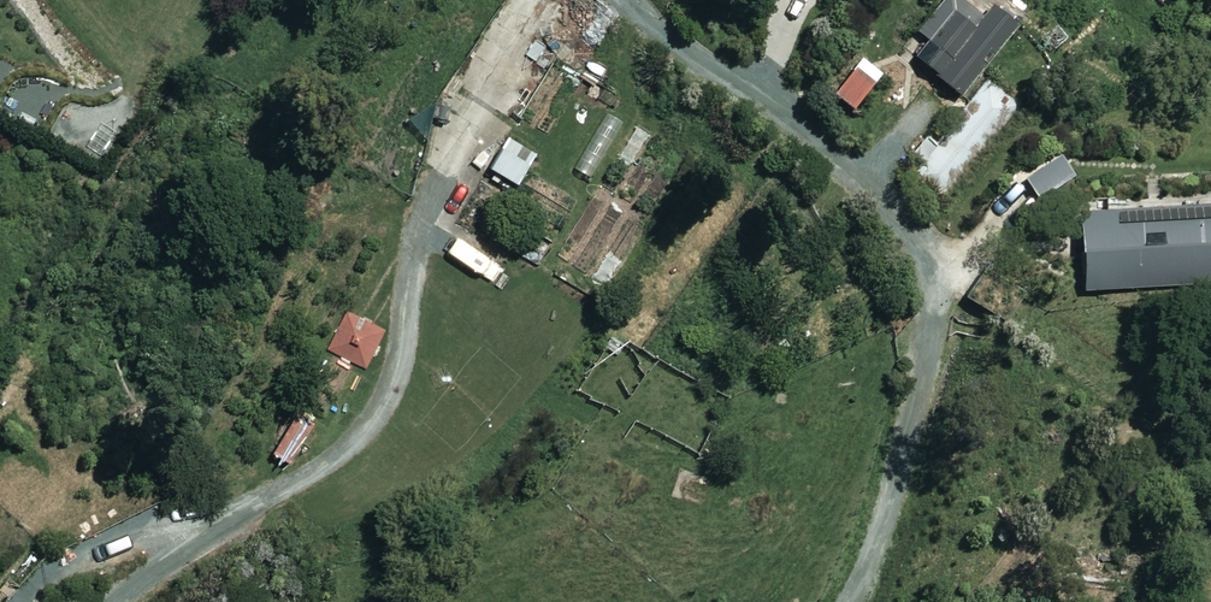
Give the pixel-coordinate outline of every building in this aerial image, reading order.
[(984,0),(942,0),(915,32),(932,46),(918,62),(958,94),(1014,25),(984,0)] [(878,83),(857,66),(833,95),(854,112),(878,83)] [(1018,104),(989,81),(916,174),(945,196),(1018,104)] [(535,157),(509,141),(490,171),(517,187),(535,157)] [(1080,188),(1065,159),(1023,182),(1038,211),(1080,188)] [(1080,216),(1083,291),(1210,284),(1210,209),(1080,216)] [(491,257),(480,274),(509,292),(519,275),(491,257)] [(391,334),(356,315),(309,401),(342,419),(350,404),(336,396),(347,375),(364,384),(391,334)] [(322,433),(300,412),(264,451),(287,472),(322,433)]
